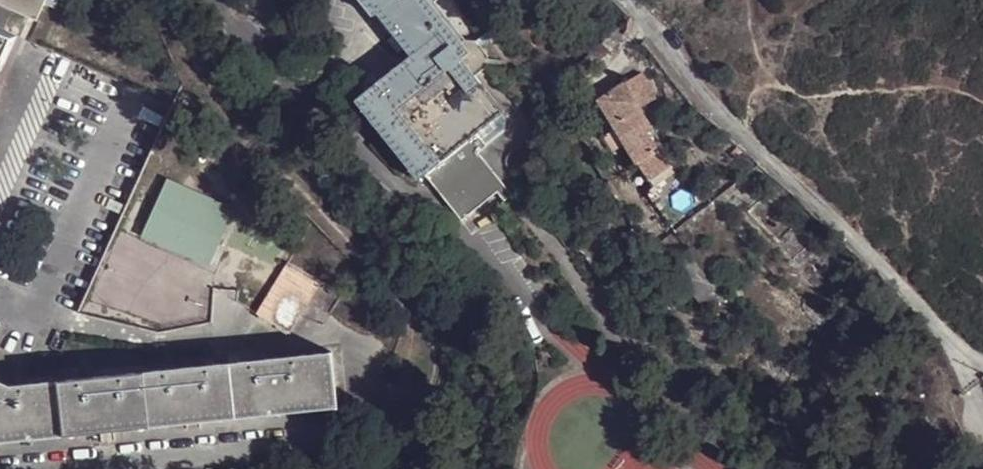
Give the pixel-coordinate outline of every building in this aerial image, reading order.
[(46,0),(0,0),(0,5),(12,10),(36,21),(46,0)] [(371,17),(375,14),(393,0),(358,0),(371,17)] [(375,14),(412,59),(441,36),(414,0),(393,0),(375,14)] [(3,30),(12,10),(0,5),(0,29),(3,30)] [(0,29),(0,73),(16,36),(3,30),(0,29)] [(355,104),(417,184),(425,178),(477,137),(505,116),(441,36),(412,59),(355,104)] [(627,83),(625,81),(597,98),(635,162),(637,161),(659,148),(662,146),(659,138),(641,107),(657,97),(643,73),(627,83)] [(425,178),(461,225),(501,197),(507,205),(516,198),(483,158),(490,151),(477,137),(425,178)] [(659,148),(637,161),(646,176),(669,163),(659,148)] [(169,177),(143,234),(211,266),(235,207),(169,177)] [(297,287),(311,296),(325,273),(293,254),(279,278),(297,287)] [(279,278),(257,313),(277,324),(297,287),(279,278)] [(297,287),(277,324),(291,332),(311,296),(297,287)] [(333,354),(237,364),(243,419),(338,409),(333,354)] [(237,364),(150,372),(154,427),(243,419),(237,364)] [(150,372),(61,381),(66,436),(154,427),(150,372)] [(0,381),(0,442),(1,442),(66,436),(61,381),(11,386),(0,381)]
